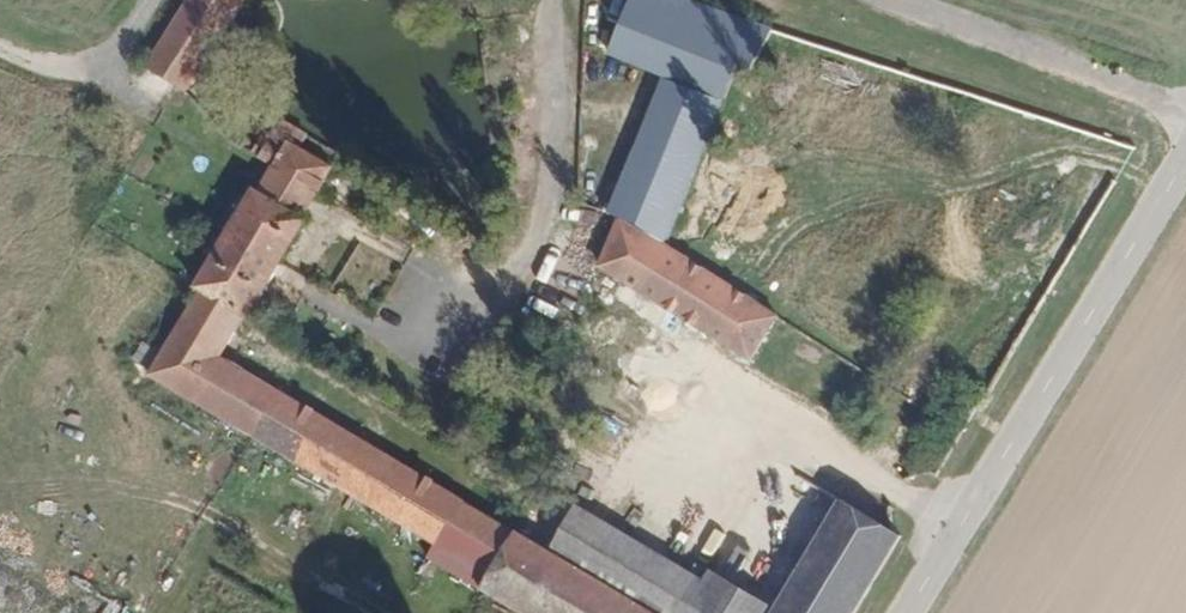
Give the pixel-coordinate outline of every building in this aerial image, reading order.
[(153,75),(152,77),(195,106),(218,129),(227,142),(245,125),(225,102),(239,84),(215,66),(242,23),(250,11),(257,0),(200,0),(153,75)] [(786,41),(665,0),(622,0),(602,61),(657,81),(619,222),(689,254),(736,77),(750,82),(786,41)] [(329,210),(345,184),(283,145),(268,170),(269,171),(282,179),(329,210)] [(313,236),(329,210),(282,179),(266,205),(313,236)] [(261,206),(201,302),(205,305),(252,333),(259,338),(322,242),(313,236),(266,205),(263,203),(261,206)] [(797,331),(686,262),(633,230),(616,287),(766,380),(797,331)] [(297,415),(228,373),(252,333),(205,305),(157,385),(271,456),(297,415)] [(297,415),(271,456),(278,461),(303,419),(297,415)] [(980,428),(964,417),(956,429),(973,439),(980,428)] [(303,419),(278,461),(390,530),(417,489),(303,419)] [(970,443),(973,439),(956,429),(954,433),(970,443)] [(435,558),(431,567),(481,597),(512,546),(417,489),(390,530),(435,558)] [(721,594),(603,522),(568,580),(624,612),(770,612),(725,585),(721,594)] [(897,559),(843,526),(791,612),(865,612),(897,559)] [(512,546),(481,597),(507,612),(624,612),(568,580),(512,546)]
